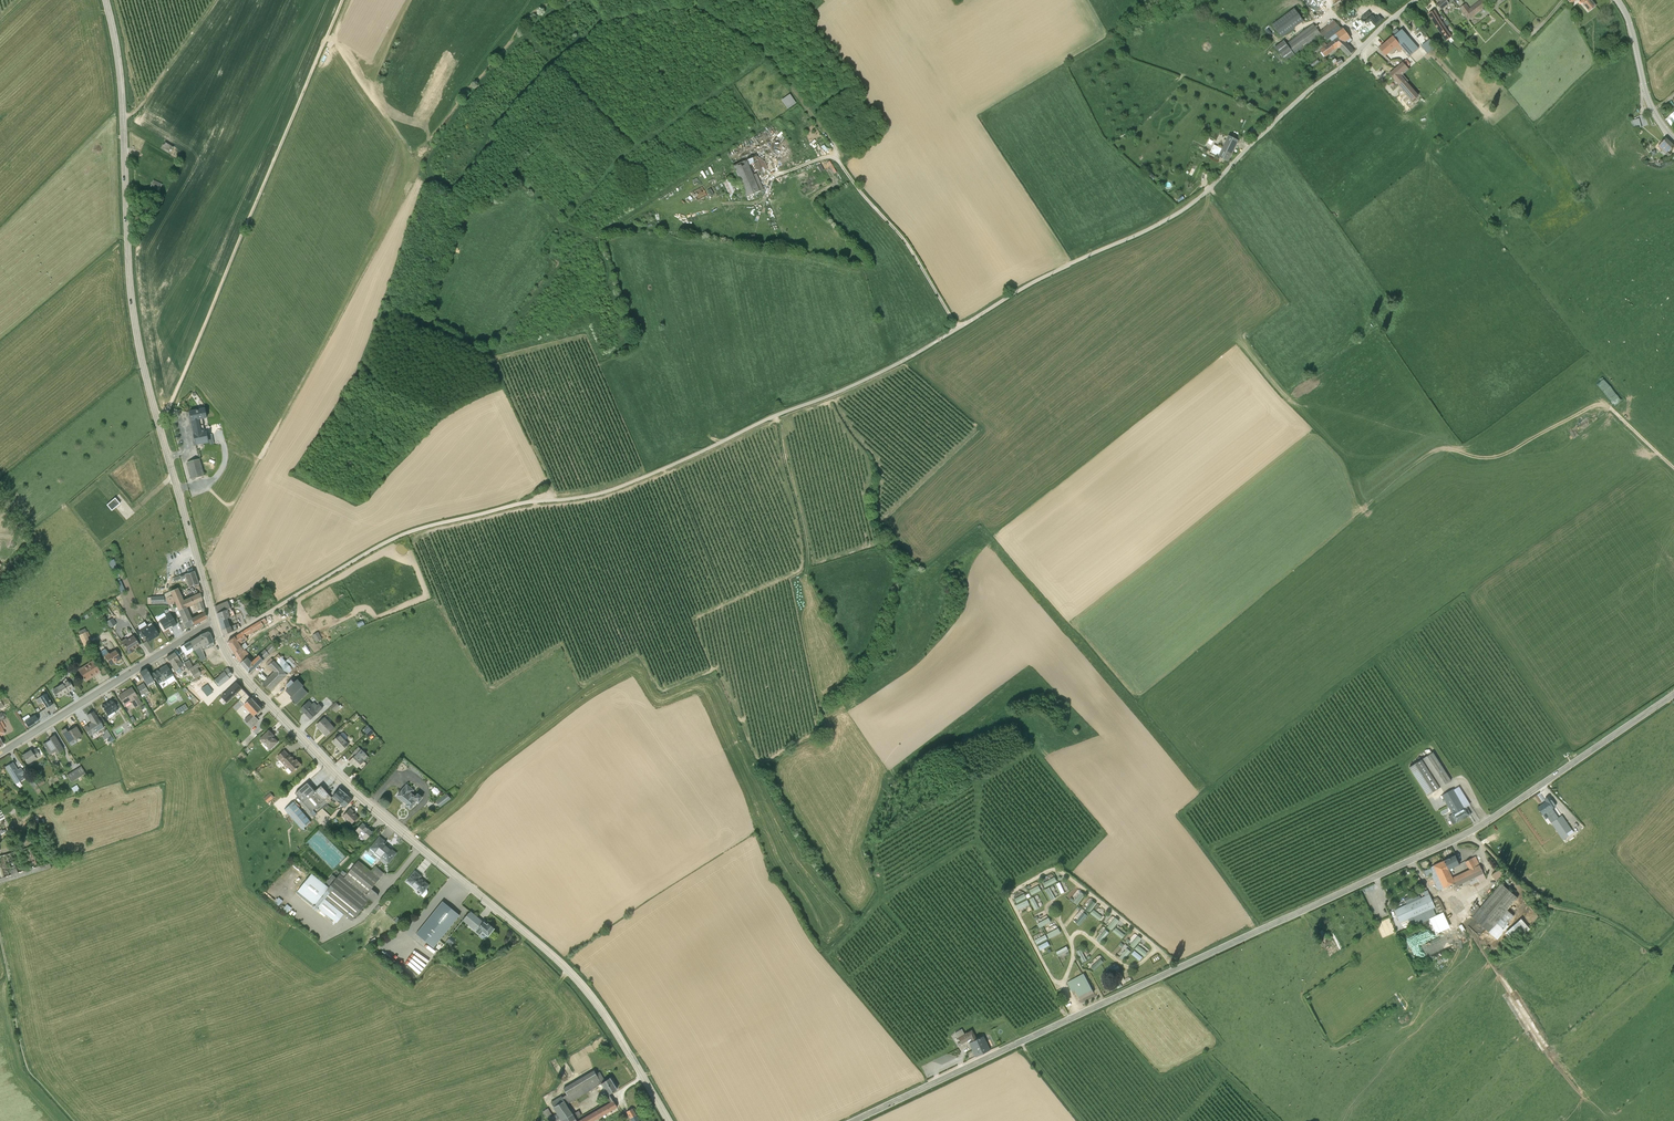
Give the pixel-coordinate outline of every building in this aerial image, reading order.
[(1440,3),(1436,6),(1441,11),(1452,2),(1454,4),(1456,3),(1453,0),(1438,0),(1440,3)] [(1459,10),(1468,22),(1482,11),(1483,11),(1482,10),(1482,9),(1489,5),(1485,0),(1481,0),(1469,9),(1466,4),(1459,10)] [(1565,2),(1574,17),(1577,14),(1570,5),(1577,0),(1567,0),(1565,2)] [(1580,1),(1583,4),(1582,5),(1589,13),(1596,7),(1590,0),(1582,0),(1580,1)] [(1294,9),(1272,25),(1282,38),(1304,22),(1303,21),(1294,9)] [(1434,11),(1428,15),(1436,28),(1443,38),(1446,42),(1452,37),(1445,28),(1446,28),(1442,21),(1441,22),(1434,11)] [(1411,14),(1407,16),(1412,28),(1417,26),(1411,14)] [(1345,43),(1351,39),(1343,29),(1342,30),(1334,21),(1334,22),(1333,20),(1327,24),(1328,25),(1319,32),(1313,24),(1286,44),(1284,41),(1275,47),(1286,63),(1322,36),(1322,37),(1323,36),(1326,41),(1329,39),(1332,42),(1333,41),(1338,48),(1339,48),(1349,57),(1354,52),(1347,45),(1345,43)] [(1382,47),(1388,54),(1395,48),(1399,53),(1403,50),(1409,57),(1418,49),(1401,30),(1399,32),(1397,29),(1393,33),(1395,36),(1382,47)] [(1430,40),(1421,47),(1427,55),(1436,48),(1430,40)] [(1320,51),(1327,46),(1323,41),(1319,43),(1320,44),(1316,46),(1318,48),(1315,50),(1314,48),(1310,51),(1314,56),(1318,53),(1320,51)] [(1333,41),(1332,42),(1327,46),(1320,51),(1325,58),(1338,48),(1333,41)] [(1335,59),(1332,61),(1336,68),(1343,63),(1341,59),(1337,61),(1335,59)] [(1403,64),(1390,75),(1412,102),(1419,96),(1407,83),(1408,82),(1403,75),(1408,70),(1403,64)] [(789,96),(780,102),(787,110),(795,105),(789,96)] [(1665,120),(1671,127),(1673,125),(1673,111),(1665,120)] [(1638,119),(1630,121),(1633,130),(1641,128),(1638,119)] [(1214,145),(1211,153),(1219,157),(1228,162),(1238,142),(1228,137),(1222,149),(1214,145)] [(1665,140),(1657,148),(1668,158),(1670,156),(1667,153),(1668,152),(1669,152),(1673,147),(1665,140)] [(170,153),(174,147),(165,142),(161,148),(170,153)] [(756,157),(732,168),(745,198),(762,191),(756,175),(767,170),(763,163),(756,157)] [(830,161),(824,165),(827,171),(831,169),(834,174),(836,173),(830,161)] [(730,179),(722,183),(729,199),(733,198),(732,197),(737,195),(730,179)] [(206,408),(190,411),(191,420),(192,420),(194,434),(196,443),(209,440),(207,432),(210,427),(208,425),(206,408)] [(1549,447),(1565,442),(1563,434),(1546,439),(1549,447)] [(192,479),(204,475),(200,459),(188,462),(190,470),(192,479)] [(114,498),(106,505),(111,511),(119,504),(114,498)] [(113,559),(108,561),(112,572),(118,570),(113,559)] [(173,580),(171,580),(172,581),(173,581),(181,579),(185,578),(188,587),(198,584),(194,571),(180,576),(180,575),(172,578),(173,580)] [(120,581),(116,583),(120,593),(124,591),(120,581)] [(195,603),(201,600),(199,593),(183,601),(177,588),(163,594),(168,606),(174,603),(176,606),(178,611),(186,607),(195,603)] [(201,600),(195,603),(197,610),(200,609),(200,610),(201,612),(201,613),(191,618),(193,625),(206,618),(201,600)] [(220,621),(227,618),(235,615),(233,610),(232,610),(231,608),(234,607),(233,604),(230,605),(228,601),(215,606),(220,621)] [(186,607),(178,611),(178,612),(183,623),(186,628),(186,629),(193,625),(191,618),(186,607)] [(165,616),(158,620),(164,629),(171,625),(172,627),(176,624),(169,612),(164,615),(165,616)] [(112,618),(105,622),(109,628),(116,624),(112,618)] [(227,618),(220,621),(222,630),(230,627),(227,618)] [(237,657),(245,651),(240,644),(248,639),(246,636),(264,626),(263,624),(267,622),(265,618),(228,641),(227,643),(237,657)] [(153,637),(153,638),(158,635),(151,624),(148,627),(146,625),(144,622),(137,626),(139,629),(146,641),(153,637)] [(230,627),(222,630),(224,636),(237,629),(236,626),(237,626),(236,625),(230,627)] [(84,628),(78,631),(79,635),(78,635),(83,646),(90,643),(87,637),(89,636),(87,631),(86,632),(84,628)] [(318,641),(323,637),(319,630),(313,634),(318,641)] [(190,645),(193,650),(200,646),(202,651),(214,646),(209,633),(207,632),(199,635),(189,642),(191,644),(190,645)] [(125,638),(120,641),(128,654),(133,651),(132,650),(139,645),(132,635),(126,639),(125,638)] [(191,644),(189,642),(180,647),(185,655),(193,650),(190,645),(191,644)] [(265,649),(270,655),(277,648),(271,643),(265,649)] [(115,660),(115,661),(120,659),(114,650),(108,654),(105,649),(104,649),(100,651),(100,652),(103,656),(104,656),(109,664),(115,660)] [(250,655),(241,663),(249,673),(250,673),(254,669),(270,655),(265,649),(254,660),(250,655)] [(245,651),(237,657),(241,663),(250,655),(246,650),(245,651)] [(174,652),(166,657),(175,671),(175,670),(177,673),(178,673),(181,671),(179,668),(182,666),(174,652)] [(275,672),(263,683),(271,690),(293,669),(298,664),(291,656),(286,661),(279,654),(273,659),(272,658),(267,662),(275,672)] [(92,660),(78,669),(85,681),(89,678),(89,677),(98,671),(92,660)] [(189,660),(184,662),(187,669),(192,666),(189,660)] [(198,663),(188,669),(195,679),(205,671),(204,669),(200,672),(197,668),(200,666),(198,663)] [(162,667),(151,674),(158,684),(162,681),(162,682),(165,680),(168,683),(169,684),(174,680),(175,679),(166,665),(163,667),(162,667)] [(224,671),(213,680),(219,687),(230,678),(229,677),(233,674),(228,667),(224,671)] [(146,669),(139,673),(148,687),(154,683),(146,669)] [(62,683),(52,689),(54,693),(53,693),(56,696),(57,698),(67,692),(67,691),(72,688),(68,680),(67,681),(65,678),(61,681),(62,683)] [(291,696),(298,703),(309,691),(303,685),(302,685),(298,681),(289,690),(291,692),(294,688),(295,689),(294,689),(296,691),(291,696)] [(237,682),(222,697),(227,702),(242,688),(237,682)] [(143,683),(136,687),(143,699),(150,694),(149,693),(148,692),(143,683)] [(125,704),(129,702),(130,701),(134,708),(141,703),(131,687),(118,695),(124,705),(125,704)] [(248,701),(252,698),(246,692),(245,693),(244,697),(248,701)] [(45,693),(39,697),(46,708),(51,704),(45,693)] [(112,699),(118,708),(120,707),(114,698),(112,699)] [(252,698),(248,701),(244,705),(252,713),(249,716),(249,715),(245,720),(252,727),(259,720),(255,715),(262,709),(252,698)] [(118,708),(112,699),(101,706),(108,718),(110,718),(112,716),(112,715),(114,714),(115,713),(114,712),(118,709),(118,708)] [(309,700),(301,709),(311,719),(323,707),(319,703),(318,705),(314,702),(312,703),(309,700)] [(336,702),(331,707),(334,711),(334,710),(336,712),(343,706),(341,704),(339,705),(336,702)] [(144,704),(139,707),(143,712),(144,712),(147,718),(151,715),(147,709),(144,704)] [(184,704),(174,710),(177,714),(187,708),(184,704)] [(91,722),(84,727),(89,736),(103,727),(93,711),(86,715),(91,722)] [(34,715),(24,721),(27,727),(38,720),(34,715)] [(325,717),(318,724),(321,728),(322,728),(323,729),(322,730),(326,736),(335,727),(325,717)] [(65,728),(61,731),(71,747),(76,743),(74,740),(81,736),(75,726),(69,730),(70,731),(68,733),(65,728)] [(104,734),(101,736),(104,740),(110,735),(106,729),(102,732),(104,734)] [(269,730),(260,739),(267,746),(265,748),(268,751),(278,742),(272,735),(273,733),(269,730)] [(342,732),(333,741),(339,748),(341,751),(350,743),(346,739),(348,737),(348,736),(344,732),(342,732)] [(50,739),(42,744),(49,755),(54,751),(56,754),(63,749),(54,735),(49,738),(50,739)] [(356,755),(350,760),(358,767),(368,756),(359,747),(353,753),(356,755)] [(39,755),(35,748),(31,751),(30,750),(22,755),(27,764),(40,756),(39,755)] [(285,750),(277,757),(280,760),(279,761),(284,766),(284,765),(288,768),(287,769),(286,770),(287,772),(288,773),(289,773),(291,773),(291,772),(292,773),(301,764),(297,759),(296,760),(290,755),(285,750)] [(1433,752),(1409,767),(1427,795),(1451,780),(1433,752)] [(12,762),(4,767),(15,785),(19,782),(19,781),(26,777),(26,776),(29,774),(25,768),(22,770),(20,767),(17,769),(12,762)] [(80,766),(66,775),(70,782),(84,773),(80,766)] [(31,777),(27,779),(32,788),(36,786),(31,777)] [(315,791),(308,782),(295,792),(312,811),(320,804),(311,794),(315,791)] [(407,803),(406,805),(410,808),(417,800),(419,802),(423,796),(418,792),(416,795),(413,793),(415,789),(407,783),(397,795),(404,801),(407,803)] [(71,788),(69,789),(72,795),(74,794),(75,794),(80,791),(76,784),(71,788)] [(330,800),(333,797),(327,791),(322,785),(315,791),(311,794),(320,804),(312,811),(310,812),(313,816),(328,802),(330,800)] [(435,786),(431,790),(433,791),(435,793),(437,794),(440,791),(438,789),(439,789),(437,787),(436,787),(435,786)] [(1467,813),(1469,812),(1466,807),(1470,805),(1459,786),(1442,796),(1452,814),(1457,822),(1468,816),(1467,813)] [(333,797),(337,800),(341,804),(348,795),(340,788),(333,797)] [(271,792),(264,798),(268,802),(270,800),(275,797),(271,792)] [(447,793),(436,801),(440,806),(451,798),(447,793)] [(348,795),(341,804),(345,808),(353,799),(348,795)] [(1546,801),(1538,807),(1543,815),(1546,813),(1548,815),(1551,813),(1550,810),(1556,806),(1549,796),(1545,799),(1546,801)] [(294,801),(285,809),(302,829),(305,827),(306,828),(307,827),(307,828),(311,824),(310,822),(311,821),(294,801)] [(0,810),(0,820),(16,812),(11,804),(0,810)] [(351,808),(343,815),(352,824),(359,817),(353,811),(354,811),(351,808)] [(1457,822),(1452,814),(1448,816),(1453,825),(1457,822)] [(1562,815),(1551,823),(1562,840),(1574,832),(1562,815)] [(363,823),(356,830),(366,839),(372,831),(366,826),(367,826),(363,823)] [(380,836),(371,848),(375,852),(378,855),(379,855),(381,857),(381,856),(388,862),(396,852),(385,843),(386,843),(385,842),(386,841),(380,836)] [(37,866),(30,846),(0,855),(0,878),(37,866)] [(1430,868),(1424,871),(1426,876),(1431,874),(1438,890),(1454,883),(1456,886),(1476,877),(1477,879),(1478,878),(1479,882),(1486,879),(1480,865),(1476,856),(1465,862),(1469,870),(1453,877),(1450,872),(1453,870),(1452,868),(1459,865),(1455,855),(1444,861),(1430,867),(1430,868)] [(330,886),(315,904),(322,909),(327,913),(337,922),(344,913),(353,920),(370,898),(374,901),(378,896),(378,895),(378,894),(378,893),(372,888),(384,872),(376,865),(371,870),(359,859),(347,873),(343,870),(337,877),(330,886)] [(0,878),(0,883),(50,867),(49,862),(37,866),(0,878)] [(1499,869),(1492,875),(1495,880),(1503,874),(1499,869)] [(415,870),(407,880),(422,893),(421,894),(424,896),(427,892),(428,890),(427,888),(426,888),(429,884),(420,876),(421,875),(415,870)] [(330,886),(324,882),(312,873),(298,890),(315,904),(330,886)] [(324,882),(330,886),(337,877),(333,874),(329,879),(327,878),(324,882)] [(1054,877),(1043,883),(1045,888),(1057,882),(1054,877)] [(1059,882),(1056,884),(1060,894),(1064,893),(1059,882)] [(1489,932),(1507,910),(1518,898),(1501,883),(1480,908),(1477,905),(1474,909),(1471,913),(1473,915),(1472,917),(1477,920),(1476,921),(1489,932)] [(1038,886),(1029,891),(1031,896),(1041,891),(1038,886)] [(1049,888),(1044,890),(1051,901),(1055,899),(1049,888)] [(1413,918),(1433,909),(1436,908),(1427,890),(1423,892),(1425,896),(1421,898),(1419,895),(1417,896),(1416,893),(1404,898),(1407,904),(1394,910),(1400,923),(1408,920),(1413,918)] [(1079,895),(1073,903),(1076,905),(1084,895),(1080,892),(1078,895),(1079,895)] [(1024,894),(1014,899),(1016,904),(1026,898),(1024,894)] [(1033,897),(1029,900),(1034,911),(1039,909),(1033,897)] [(1436,916),(1430,919),(1436,934),(1450,928),(1443,912),(1445,911),(1441,901),(1437,897),(1433,899),(1440,914),(1436,915),(1436,916)] [(446,902),(424,929),(448,948),(468,924),(481,934),(483,931),(489,935),(497,925),(487,917),(485,920),(459,899),(452,907),(446,902)] [(1027,900),(1015,906),(1017,911),(1029,905),(1027,900)] [(1092,901),(1085,909),(1088,912),(1095,904),(1092,901)] [(1413,918),(1408,920),(1412,927),(1430,919),(1436,916),(1436,915),(1433,909),(1413,918)] [(1093,910),(1090,914),(1099,921),(1102,917),(1093,910)] [(1507,910),(1489,932),(1497,939),(1505,930),(1503,928),(1514,916),(1507,910)] [(1036,923),(1031,913),(1027,915),(1032,925),(1036,923)] [(1083,913),(1075,923),(1079,926),(1087,916),(1083,913)] [(1048,918),(1037,924),(1039,929),(1051,922),(1048,918)] [(1115,918),(1107,928),(1111,931),(1119,921),(1115,918)] [(1521,918),(1505,933),(1513,943),(1530,928),(1521,918)] [(1058,928),(1046,934),(1049,939),(1060,933),(1058,928)] [(1116,928),(1112,932),(1122,939),(1125,935),(1116,928)] [(1105,930),(1096,940),(1100,944),(1109,933),(1105,930)] [(1322,930),(1316,933),(1322,942),(1328,938),(1322,930)] [(1045,935),(1034,941),(1036,945),(1047,939),(1045,935)] [(1138,936),(1130,946),(1133,949),(1141,939),(1138,936)] [(1047,942),(1038,947),(1040,951),(1049,946),(1047,942)] [(1137,946),(1134,949),(1144,957),(1144,956),(1145,956),(1146,955),(1146,954),(1147,953),(1137,946)] [(1066,947),(1056,952),(1058,957),(1069,951),(1066,947)] [(1080,949),(1076,952),(1082,963),(1086,961),(1080,949)] [(1122,955),(1119,958),(1123,961),(1130,952),(1127,949),(1124,952),(1123,952),(1121,954),(1122,955)] [(1134,951),(1131,955),(1139,962),(1142,958),(1134,951)] [(1100,959),(1091,967),(1094,971),(1103,963),(1100,959)] [(1109,963),(1105,966),(1111,975),(1115,973),(1109,963)] [(1083,974),(1067,982),(1073,994),(1076,993),(1080,1000),(1093,993),(1083,974)] [(1116,975),(1111,978),(1117,989),(1118,988),(1119,988),(1120,987),(1121,987),(1121,986),(1116,975)] [(969,1043),(976,1039),(972,1030),(964,1034),(962,1029),(955,1033),(961,1044),(968,1041),(969,1043)] [(976,1039),(969,1043),(975,1057),(990,1050),(983,1036),(976,1039)] [(548,1106),(543,1109),(550,1120),(562,1120),(563,1120),(591,1120),(617,1106),(609,1093),(617,1088),(609,1076),(605,1079),(599,1069),(596,1071),(594,1068),(563,1086),(567,1092),(562,1095),(561,1093),(550,1100),(557,1111),(552,1113),(548,1106)] [(626,1110),(632,1120),(640,1120),(632,1107),(626,1110)]
